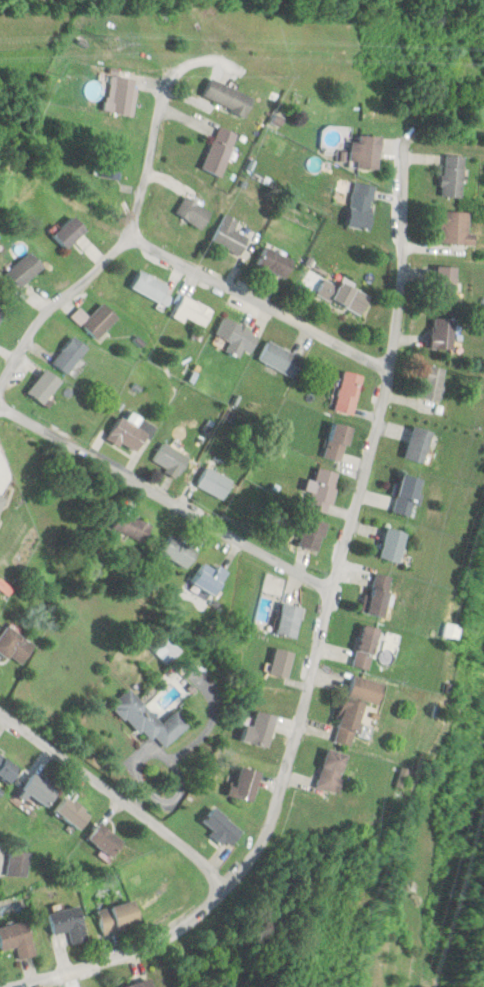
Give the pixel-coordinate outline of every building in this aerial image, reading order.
[(140,79),(111,74),(105,111),(133,116),(140,79)] [(255,97),(212,78),(204,96),(248,115),(255,97)] [(201,168),(220,177),(239,134),(221,126),(201,168)] [(357,168),(380,168),(380,135),(357,135),(357,168)] [(124,152),(105,148),(99,175),(118,180),(124,152)] [(466,155),(443,155),(442,197),(464,197),(466,155)] [(376,185),(353,182),(348,228),(370,230),(376,185)] [(199,230),(211,213),(186,195),(174,212),(199,230)] [(471,212),(441,211),(440,243),(477,245),(477,233),(470,233),(471,212)] [(238,219),(223,213),(211,242),(241,254),(248,237),(233,231),(238,219)] [(87,229),(73,215),(53,235),(68,249),(87,229)] [(284,278),(294,260),(266,246),(256,264),(284,278)] [(45,267),(31,252),(7,272),(21,288),(45,267)] [(457,266),(436,266),(436,301),(457,301),(457,266)] [(165,305),(174,288),(140,270),(131,287),(165,305)] [(316,294),(362,315),(371,296),(340,281),(338,286),(323,279),(316,294)] [(175,312),(202,329),(213,311),(186,295),(175,312)] [(10,309),(0,302),(0,323),(10,309)] [(72,315),(97,340),(120,317),(105,302),(90,317),(80,307),(72,315)] [(242,350),(251,353),(260,333),(223,317),(216,334),(230,341),(225,351),(239,357),(242,350)] [(454,349),(455,319),(432,318),(432,349),(454,349)] [(89,348),(74,335),(53,361),(68,373),(89,348)] [(258,359),(292,378),(303,359),(268,339),(258,359)] [(441,401),(445,368),(427,365),(422,398),(441,401)] [(63,382),(46,369),(28,392),(45,405),(63,382)] [(334,410),(353,416),(365,376),(345,370),(334,410)] [(135,454),(149,433),(122,416),(109,437),(135,454)] [(352,427),(334,422),(323,457),(341,462),(352,427)] [(434,432),(413,426),(404,457),(425,463),(434,432)] [(154,460),(179,476),(191,458),(165,442),(154,460)] [(233,481),(206,466),(195,486),(222,501),(233,481)] [(325,514),(340,475),(320,467),(305,507),(325,514)] [(422,479),(402,474),(393,513),(414,517),(422,479)] [(145,543),(153,527),(124,512),(116,529),(145,543)] [(321,551),(326,522),(303,518),(299,548),(321,551)] [(403,563),(407,532),(386,528),(381,560),(403,563)] [(160,553),(186,570),(197,552),(171,536),(160,553)] [(227,575),(204,562),(192,583),(214,596),(227,575)] [(394,578),(376,573),(366,614),(384,618),(394,578)] [(297,639),(304,609),(284,603),(276,634),(297,639)] [(351,666),(368,671),(380,630),(363,625),(351,666)] [(8,626),(0,637),(0,652),(20,667),(36,647),(8,626)] [(287,679),(294,654),(275,648),(268,673),(287,679)] [(385,684),(353,676),(348,695),(381,703),(385,684)] [(177,711),(163,724),(129,689),(114,703),(161,753),(190,725),(177,711)] [(356,746),(364,702),(343,698),(335,742),(356,746)] [(251,733),(244,732),(241,741),(269,748),(277,716),(256,712),(251,733)] [(339,793),(349,755),(327,749),(317,787),(339,793)] [(8,785),(20,769),(0,754),(0,779),(8,785)] [(236,787),(229,786),(227,798),(254,804),(260,771),(240,767),(236,787)] [(39,810),(54,787),(33,773),(18,797),(39,810)] [(55,811),(80,830),(92,815),(66,796),(55,811)] [(244,832),(214,807),(202,821),(232,846),(244,832)] [(112,857),(124,841),(101,823),(88,839),(112,857)] [(96,913),(105,936),(141,921),(132,899),(96,913)] [(47,914),(53,935),(68,931),(72,945),(88,941),(78,906),(47,914)] [(16,948),(18,959),(36,956),(29,921),(0,927),(0,945),(1,951),(16,948)]
